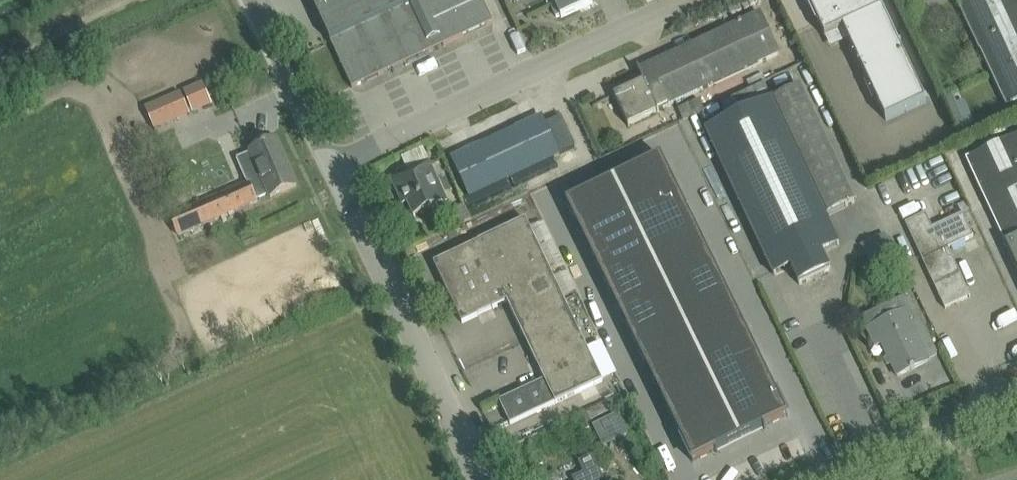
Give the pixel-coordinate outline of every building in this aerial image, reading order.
[(359,29),(372,23),(361,0),(312,0),(332,42),(359,29)] [(385,17),(398,11),(393,0),(361,0),(372,23),(385,17)] [(398,11),(411,5),(422,0),(393,0),(398,11)] [(484,1),(484,0),(422,0),(411,5),(423,30),(484,1)] [(592,0),(553,0),(555,4),(551,6),(556,17),(560,15),(561,17),(593,2),(592,0)] [(879,0),(810,0),(808,1),(825,37),(844,29),(886,120),(926,102),(901,47),(902,47),(901,45),(900,46),(879,0)] [(980,51),(1006,107),(1016,102),(1016,0),(956,0),(980,51)] [(433,51),(494,23),(484,1),(423,30),(433,51)] [(433,51),(423,30),(411,5),(398,11),(385,17),(406,63),(433,51)] [(628,124),(779,53),(760,13),(640,70),(639,69),(638,69),(644,83),(616,96),(616,95),(615,95),(628,124)] [(380,75),(406,63),(385,17),(372,23),(359,29),(380,75)] [(353,88),(380,75),(359,29),(332,42),(353,88)] [(856,202),(802,85),(707,130),(775,275),(792,267),(800,284),(831,270),(822,253),(840,245),(826,216),(856,202)] [(150,106),(145,108),(153,126),(155,130),(190,114),(181,92),(150,106)] [(969,111),(949,120),(954,131),(974,122),(969,111)] [(564,119),(547,127),(542,117),(452,158),(470,196),(560,155),(558,151),(575,143),(564,119)] [(966,159),(1016,268),(1016,135),(966,159)] [(253,178),(259,191),(267,188),(270,196),(296,185),(277,140),(251,151),(261,174),(253,178)] [(661,156),(566,203),(693,461),(788,415),(661,156)] [(400,196),(404,194),(414,216),(443,203),(433,181),(437,179),(429,162),(392,179),(400,196)] [(249,182),(170,216),(179,235),(257,201),(249,182)] [(465,203),(449,210),(455,225),(457,225),(471,218),(465,203)] [(926,213),(906,223),(947,308),(948,307),(947,305),(969,295),(969,297),(971,297),(948,248),(974,236),(963,214),(933,228),(926,213)] [(526,341),(574,318),(528,219),(479,242),(434,263),(462,323),(508,301),(526,341)] [(903,312),(868,329),(876,345),(882,343),(897,376),(910,369),(911,370),(916,368),(915,367),(928,361),(923,351),(935,346),(909,294),(898,299),(903,312)] [(556,403),(603,381),(574,318),(526,341),(545,380),(500,401),(510,424),(556,403)] [(627,434),(618,414),(594,425),(604,445),(627,434)] [(581,462),(586,473),(574,478),(575,479),(603,479),(592,456),(581,462)]
